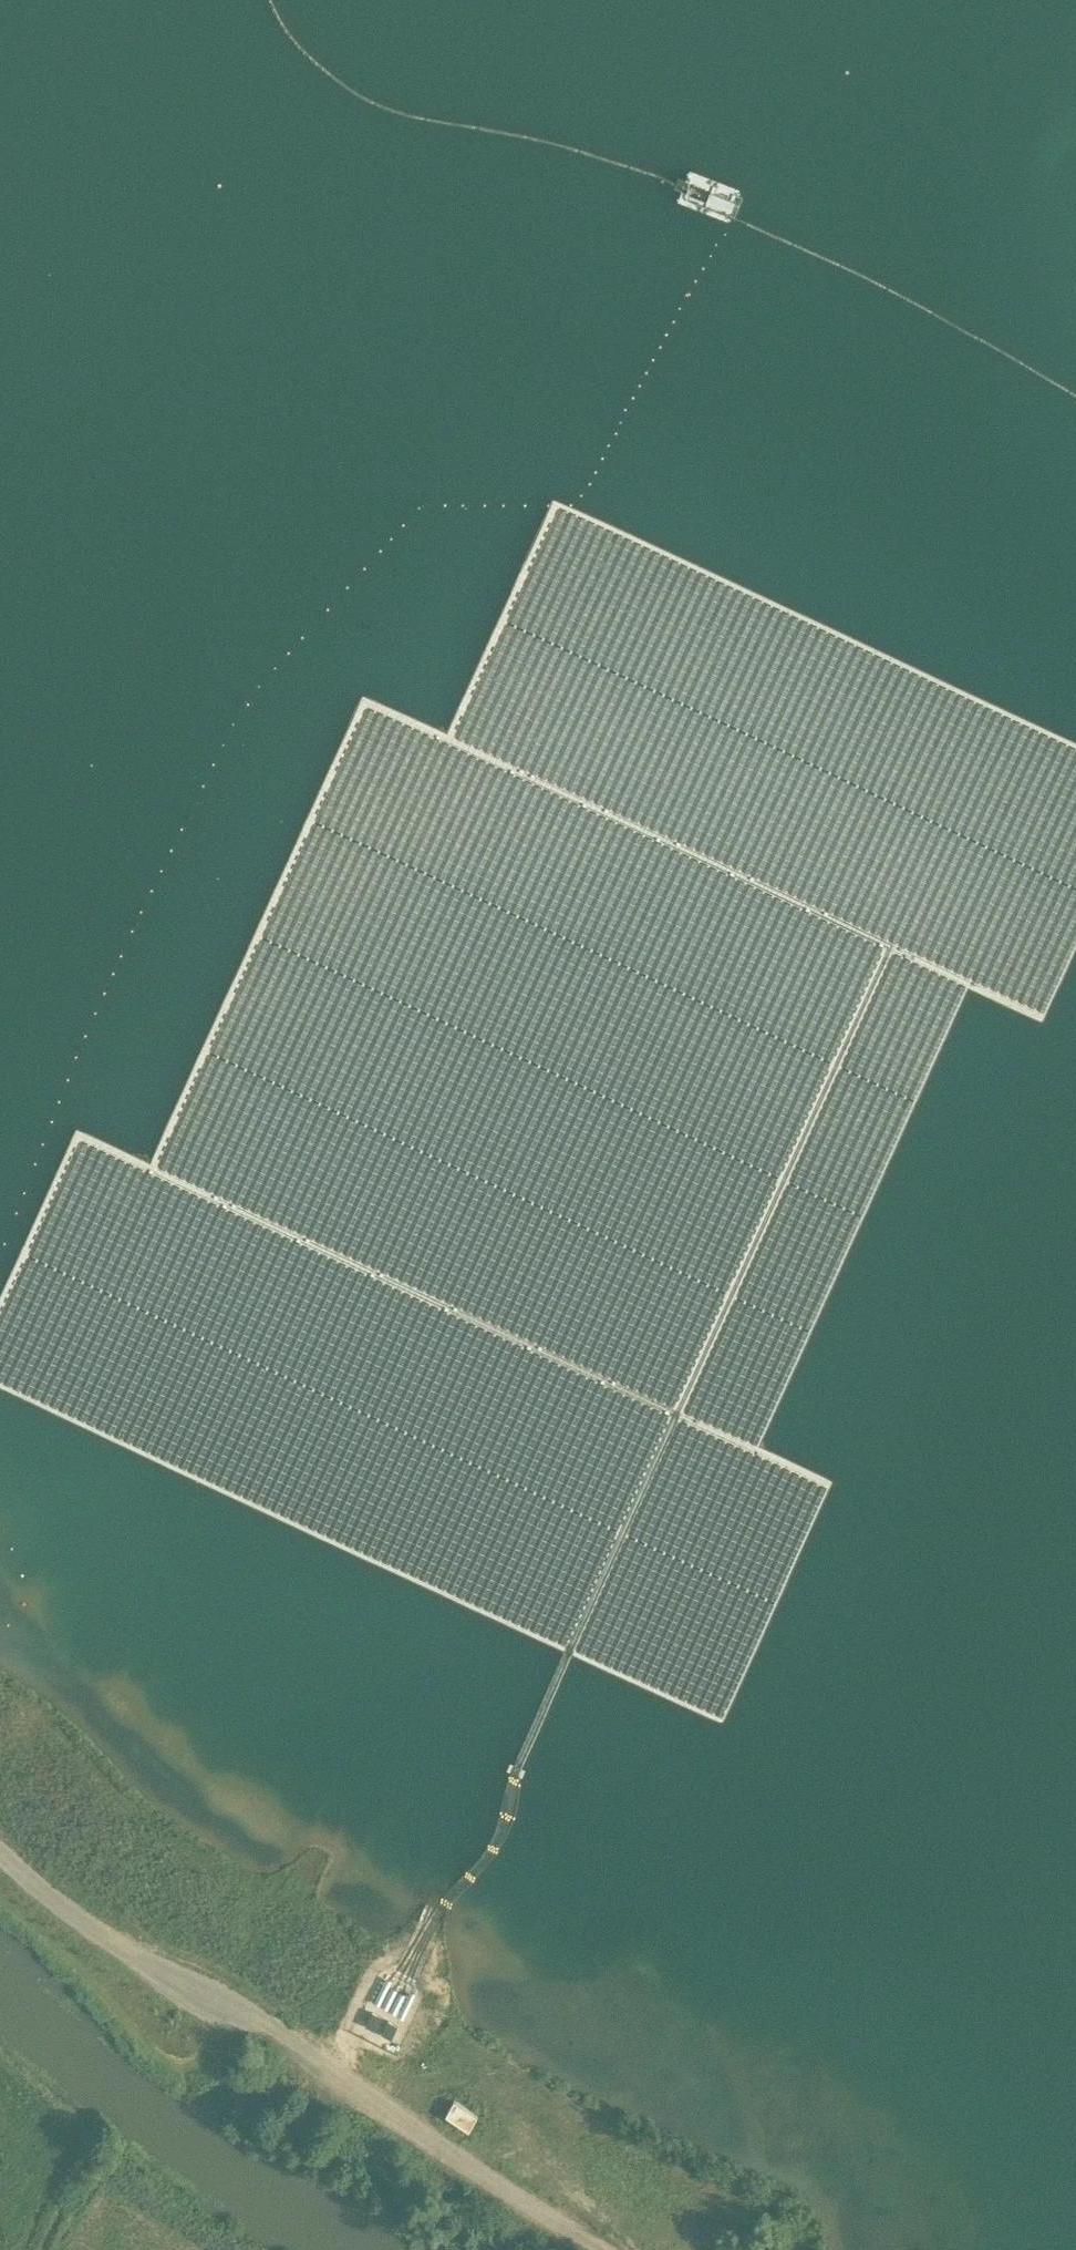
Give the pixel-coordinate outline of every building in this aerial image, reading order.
[(364,2024),(374,2030),(380,2016),(370,2011),(364,2024)] [(386,2020),(380,2034),(391,2039),(396,2025),(386,2020)] [(469,2133),(477,2120),(454,2104),(445,2117),(469,2133)]
